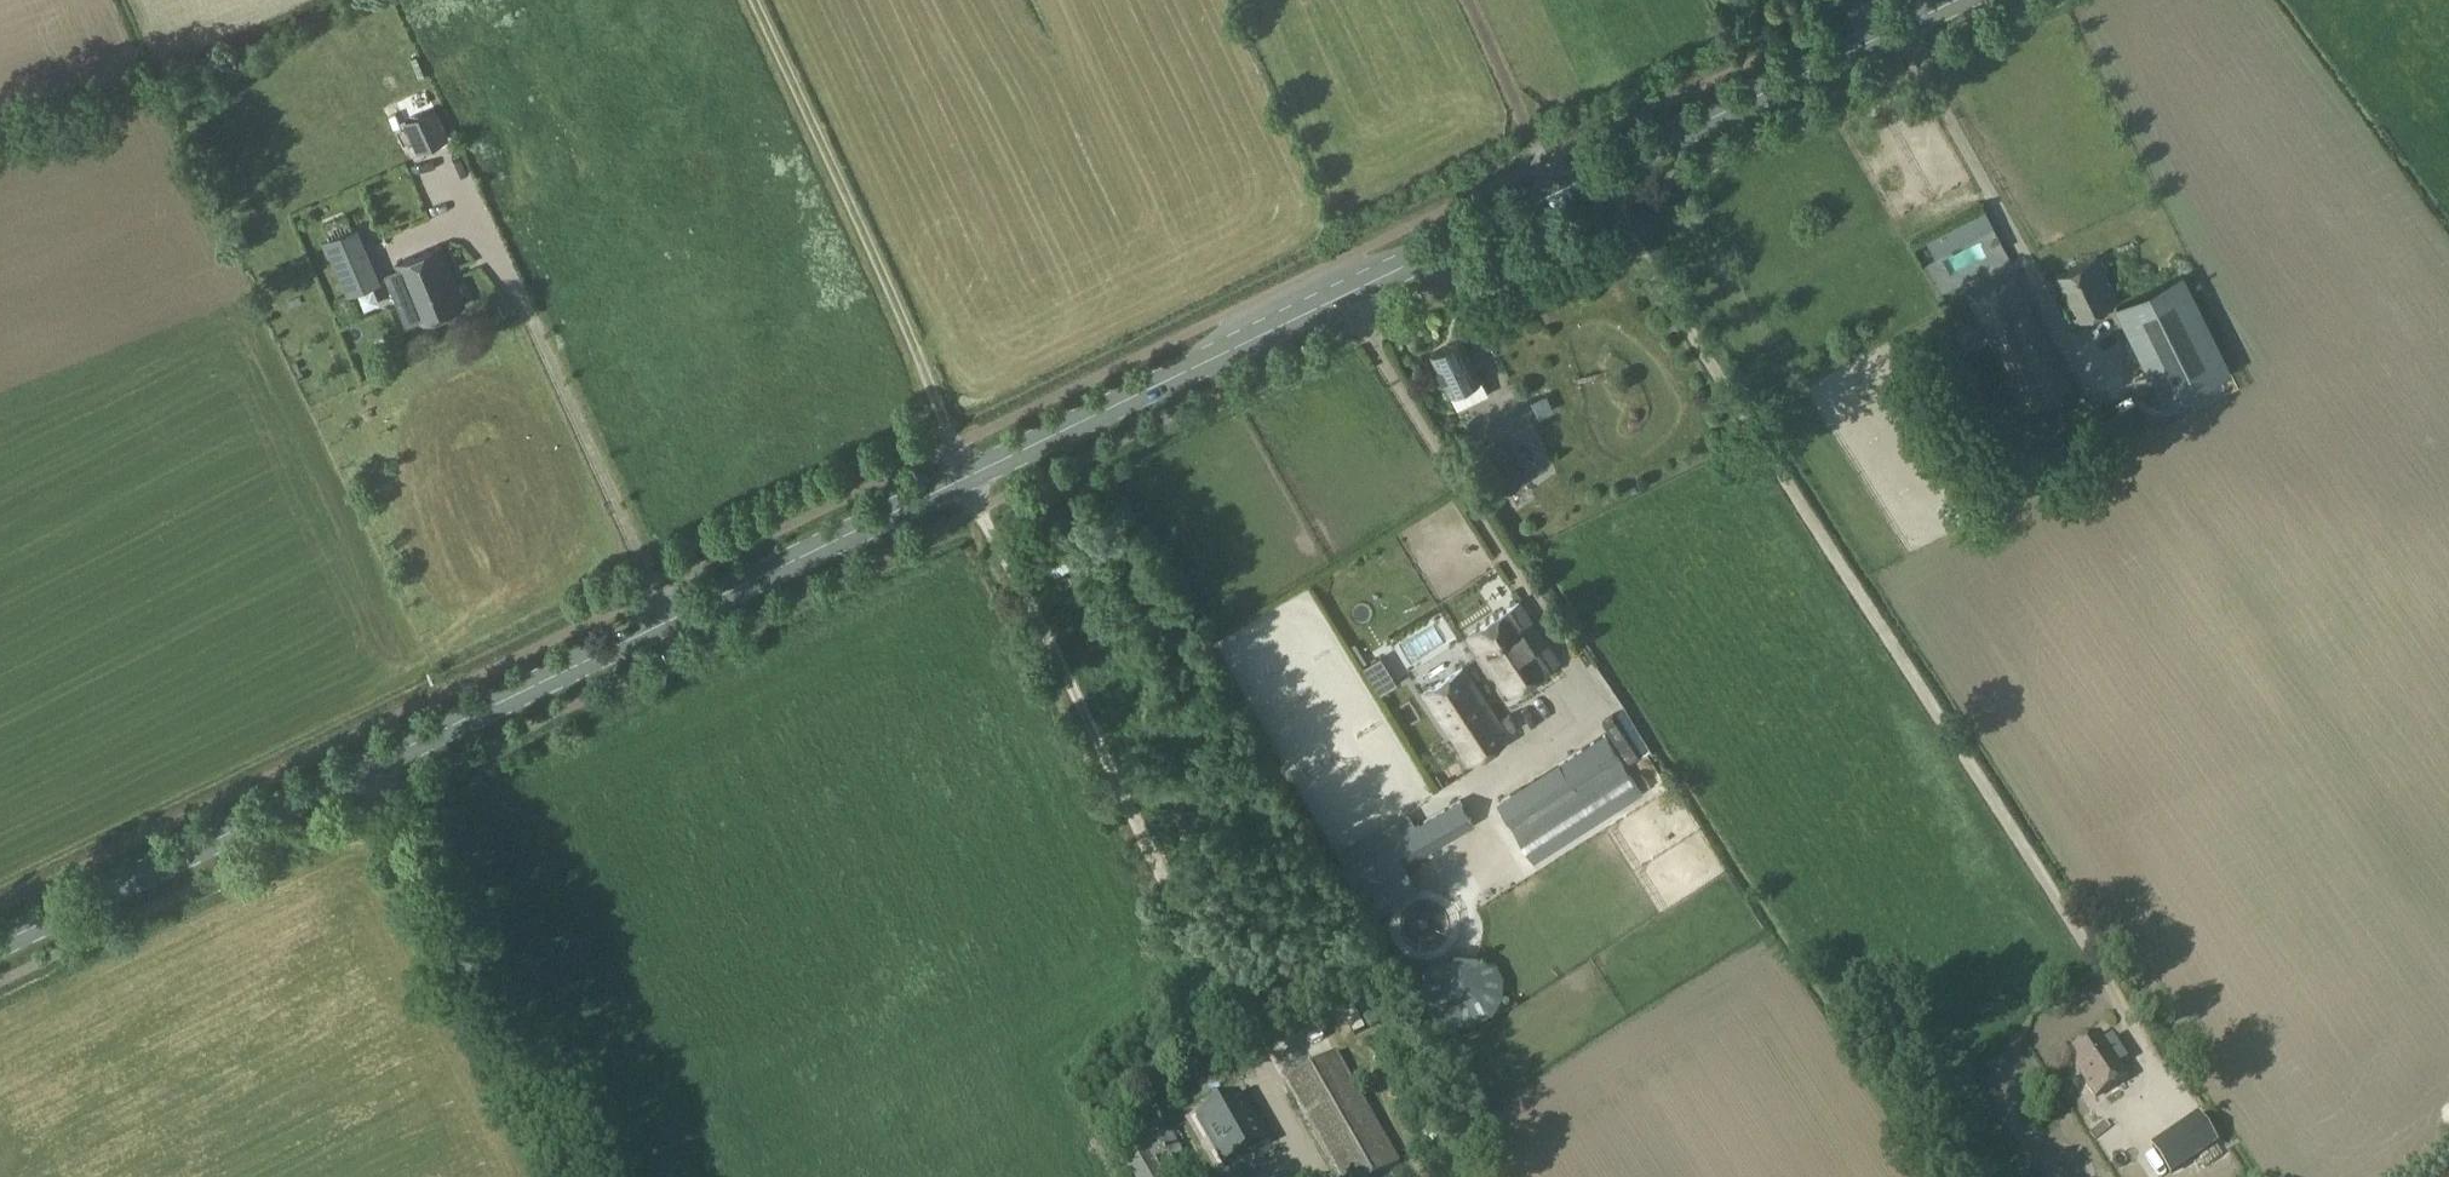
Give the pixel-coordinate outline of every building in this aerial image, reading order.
[(403,121),(418,152),(451,137),(436,106),(403,121)] [(1993,226),(1985,210),(1927,240),(1935,256),(1993,226)] [(381,283),(359,230),(358,229),(358,228),(325,243),(348,296),(381,283)] [(441,246),(397,264),(421,323),(465,305),(441,246)] [(2096,255),(2054,276),(2074,322),(2119,301),(2096,255)] [(2183,273),(2115,307),(2164,406),(2232,372),(2183,273)] [(2015,279),(1971,301),(2024,405),(2067,384),(2015,279)] [(1458,409),(1488,395),(1461,339),(1431,353),(1458,409)] [(1498,436),(1472,455),(1500,496),(1527,479),(1498,436)] [(1518,600),(1469,633),(1510,694),(1552,666),(1524,623),(1531,619),(1518,600)] [(1463,665),(1422,692),(1469,765),(1510,737),(1463,665)] [(1521,693),(1529,716),(1551,708),(1543,685),(1521,693)] [(1604,732),(1496,802),(1534,862),(1643,793),(1604,732)] [(1475,824),(1461,798),(1362,856),(1376,882),(1377,882),(1378,882),(1475,824)] [(2067,1055),(2077,1070),(2065,1078),(2076,1095),(2089,1087),(2096,1097),(2128,1075),(2120,1064),(2126,1059),(2111,1037),(2106,1041),(2100,1032),(2067,1055)] [(1282,1082),(1337,1176),(1375,1176),(1399,1164),(1336,1052),(1282,1082)] [(1267,1143),(1238,1093),(1196,1116),(1224,1167),(1267,1143)] [(2198,1117),(2163,1139),(2182,1167),(2216,1145),(2198,1117)] [(1123,1158),(1133,1176),(1198,1176),(1171,1131),(1123,1158)]
